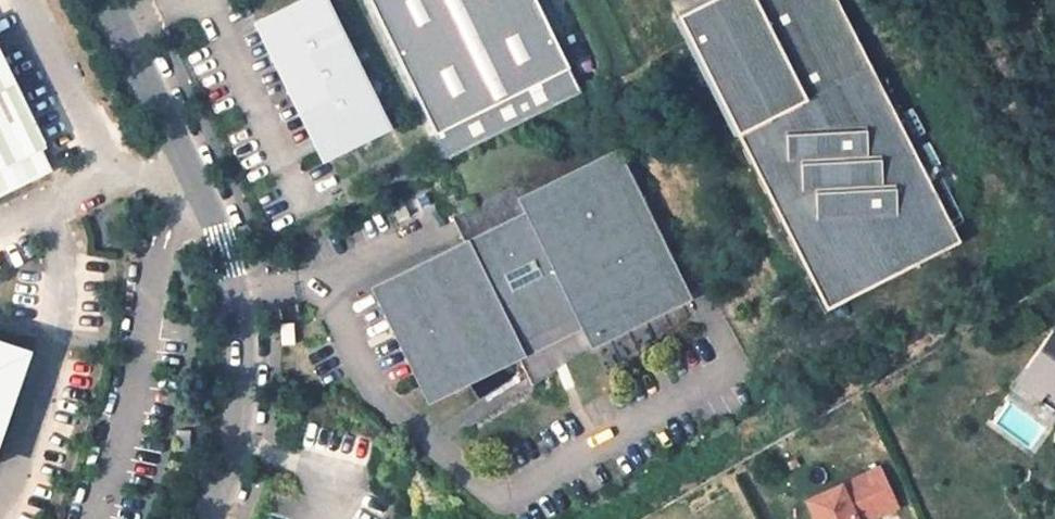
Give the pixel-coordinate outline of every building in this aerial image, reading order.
[(325,0),(309,0),(263,22),(328,157),(387,128),(325,0)] [(448,158),(582,93),(537,0),(371,0),(448,158)] [(678,18),(824,313),(959,246),(837,0),(714,0),(678,18)] [(53,167),(41,143),(48,140),(31,106),(24,109),(2,63),(7,60),(0,46),(0,193),(53,167)] [(520,203),(528,217),(466,247),(374,292),(417,382),(507,338),(507,337),(577,306),(581,314),(578,316),(592,345),(674,305),(672,300),(684,294),(617,156),(520,203)] [(507,338),(417,382),(427,398),(517,355),(532,385),(592,345),(578,316),(581,314),(577,306),(507,337),(507,338)] [(1022,372),(1042,386),(1054,395),(1054,336),(1049,333),(1022,372)] [(0,348),(0,421),(23,356),(0,348)] [(191,433),(178,433),(178,452),(190,452),(191,433)] [(809,501),(817,518),(858,518),(867,513),(869,518),(899,505),(881,467),(809,501)]
